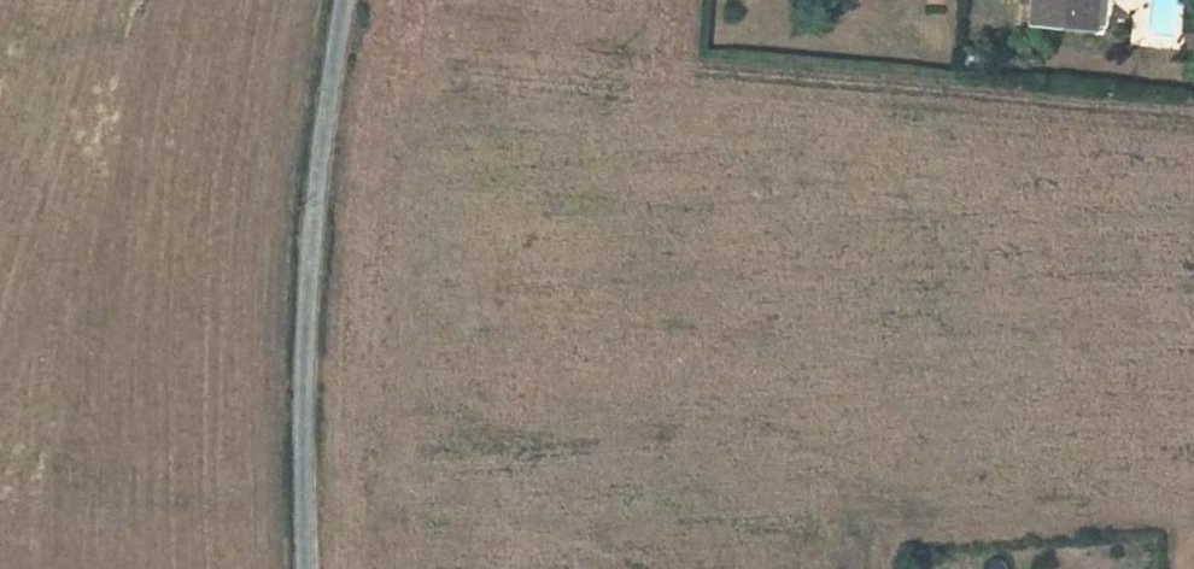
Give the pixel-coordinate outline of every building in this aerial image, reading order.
[(1023,18),(1089,24),(1092,0),(1024,0),(1023,18)]
